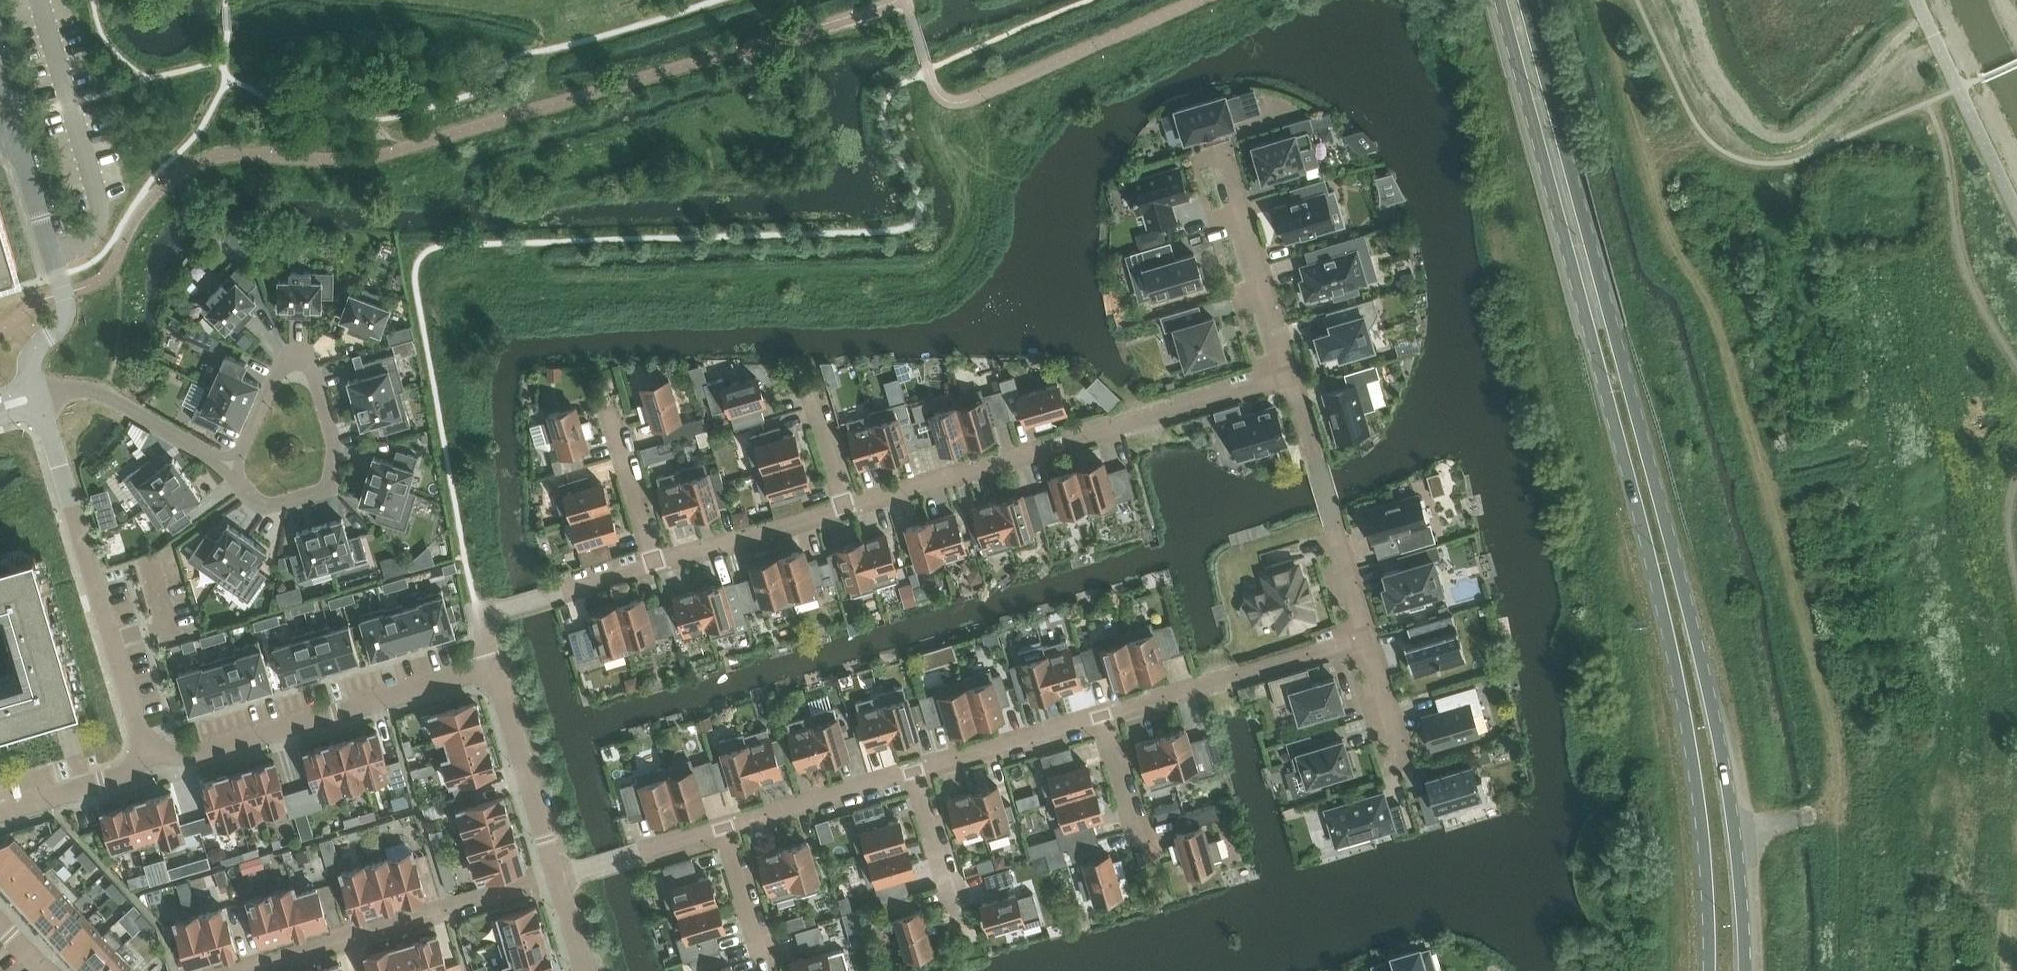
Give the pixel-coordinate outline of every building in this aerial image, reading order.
[(1225,95),(1177,109),(1186,139),(1204,133),(1205,134),(1220,129),(1238,123),(1236,117),(1244,115),(1244,116),(1262,111),(1255,89),(1233,96),(1234,97),(1226,99),(1225,95)] [(1258,179),(1263,178),(1263,180),(1282,174),(1284,179),(1299,174),(1298,170),(1306,168),(1300,149),(1314,145),(1310,131),(1315,130),(1311,116),(1284,124),(1287,135),(1285,136),(1275,138),(1275,139),(1253,145),(1258,163),(1254,164),(1258,179)] [(1180,167),(1130,182),(1139,212),(1145,211),(1149,226),(1176,218),(1172,203),(1189,197),(1180,167)] [(1336,188),(1329,190),(1326,178),(1298,186),(1302,199),(1277,207),(1278,210),(1274,211),(1278,223),(1281,222),(1286,240),(1336,225),(1330,208),(1340,205),(1336,188)] [(19,267),(0,204),(0,273),(19,267)] [(232,226),(224,235),(248,258),(251,254),(246,239),(232,226)] [(1162,227),(1149,230),(1153,244),(1166,240),(1162,227)] [(1301,280),(1306,298),(1311,297),(1311,298),(1341,289),(1343,296),(1360,291),(1358,284),(1367,281),(1361,259),(1372,256),(1365,233),(1306,251),(1309,263),(1302,265),(1306,279),(1301,280)] [(1132,252),(1138,271),(1145,269),(1153,297),(1203,282),(1203,279),(1206,278),(1202,265),(1199,266),(1195,253),(1176,259),(1175,254),(1171,256),(1167,242),(1132,252)] [(215,302),(207,310),(227,329),(235,321),(239,325),(252,311),(249,307),(257,299),(249,291),(257,283),(240,266),(210,296),(215,302)] [(1405,285),(1416,282),(1413,270),(1401,273),(1405,285)] [(291,279),(280,279),(279,306),(291,307),(291,312),(310,312),(310,307),(322,307),(322,296),(334,297),(334,272),(292,271),(291,279)] [(351,292),(341,317),(352,321),(350,326),(369,333),(370,328),(381,332),(391,307),(380,303),(383,295),(364,288),(362,296),(351,292)] [(1327,311),(1333,330),(1316,335),(1317,338),(1313,339),(1317,354),(1322,352),(1322,355),(1338,350),(1341,357),(1374,347),(1368,327),(1371,326),(1379,312),(1374,297),(1327,311)] [(1166,330),(1175,327),(1187,366),(1225,354),(1214,316),(1204,319),(1200,304),(1161,315),(1166,330)] [(191,325),(186,336),(197,341),(201,330),(191,325)] [(412,325),(389,332),(392,343),(415,336),(412,325)] [(368,374),(349,380),(356,403),(405,388),(395,353),(365,362),(368,374)] [(208,384),(207,385),(250,404),(260,382),(242,374),(247,363),(227,354),(212,386),(208,384)] [(1345,373),(1345,374),(1353,371),(1357,383),(1324,393),(1338,440),(1370,431),(1364,410),(1375,407),(1367,381),(1381,377),(1377,363),(1345,373)] [(562,379),(562,366),(549,366),(549,379),(562,379)] [(828,383),(829,387),(838,385),(835,374),(826,377),(828,383)] [(765,419),(760,403),(765,401),(757,376),(726,385),(724,378),(705,383),(714,412),(730,407),(732,411),(730,412),(736,428),(765,419)] [(1000,380),(1003,390),(1011,417),(1024,413),(1027,421),(1036,419),(1038,427),(1052,423),(1049,414),(1066,410),(1058,384),(1019,395),(1013,376),(1000,380)] [(891,405),(871,411),(885,459),(909,452),(908,449),(919,445),(912,420),(906,401),(900,380),(899,377),(884,381),(891,405)] [(666,440),(672,439),(708,428),(704,415),(676,424),(675,419),(681,418),(669,378),(643,386),(648,403),(640,405),(644,419),(652,416),(655,425),(661,423),(666,440)] [(1003,390),(1000,380),(999,378),(992,380),(996,392),(1003,390)] [(207,385),(192,418),(217,429),(222,418),(240,426),(250,404),(207,385)] [(405,388),(356,403),(363,426),(382,420),(386,432),(411,424),(401,390),(406,389),(405,388)] [(983,396),(981,390),(955,397),(969,442),(995,435),(991,423),(1011,417),(1003,390),(996,392),(983,396)] [(939,439),(942,450),(969,442),(955,397),(954,397),(957,406),(936,413),(935,409),(933,405),(929,403),(925,401),(921,402),(912,404),(917,419),(912,420),(919,445),(920,445),(920,444),(939,439)] [(1287,444),(1281,424),(1283,421),(1280,412),(1277,410),(1275,406),(1243,415),(1239,404),(1214,411),(1218,423),(1228,420),(1239,458),(1287,444)] [(550,413),(552,420),(544,422),(548,439),(557,436),(562,452),(567,450),(569,455),(554,460),(557,472),(585,464),(581,452),(577,453),(576,448),(588,445),(585,436),(593,433),(589,420),(581,422),(576,406),(550,413)] [(870,413),(847,420),(861,466),(885,459),(871,411),(870,411),(870,413)] [(754,445),(747,447),(755,472),(762,470),(802,458),(795,432),(784,435),(781,426),(757,433),(751,435),(754,445)] [(672,439),(666,440),(657,443),(660,453),(675,448),(672,439)] [(375,455),(368,478),(417,493),(408,490),(419,456),(397,449),(394,461),(375,455)] [(150,459),(124,477),(145,507),(188,477),(174,457),(158,469),(150,459)] [(762,470),(755,472),(763,498),(769,496),(775,516),(781,514),(804,507),(799,488),(810,485),(802,458),(762,470)] [(708,473),(705,460),(681,467),(695,515),(719,508),(718,505),(730,501),(724,481),(720,469),(708,473)] [(1107,472),(1104,461),(1078,468),(1091,514),(1117,507),(1115,500),(1135,494),(1127,466),(1107,472)] [(658,476),(671,522),(695,515),(681,467),(680,468),(681,469),(658,476)] [(725,468),(720,469),(724,481),(728,480),(725,468)] [(1087,505),(1090,515),(1091,514),(1078,468),(1051,476),(1055,488),(1035,494),(1043,521),(1064,515),(1064,512),(1087,505)] [(564,493),(557,495),(565,520),(610,507),(603,481),(591,484),(588,475),(561,483),(564,493)] [(188,477),(145,507),(159,526),(167,521),(174,531),(192,518),(185,508),(202,496),(188,477)] [(417,493),(368,478),(361,501),(380,507),(376,519),(406,528),(417,493)] [(726,481),(729,489),(739,486),(736,478),(726,481)] [(107,492),(93,496),(102,527),(116,523),(107,492)] [(1023,497),(1022,493),(998,500),(1012,548),(1036,541),(1032,529),(1044,525),(1043,521),(1035,494),(1023,497)] [(1394,535),(1399,538),(1402,549),(1435,540),(1431,523),(1428,524),(1419,494),(1364,510),(1366,515),(1363,516),(1366,527),(1369,526),(1374,541),(1394,535)] [(1012,548),(998,500),(974,507),(979,522),(969,525),(973,540),(983,537),(988,553),(1011,547),(1012,548)] [(612,556),(607,537),(618,533),(610,507),(565,520),(565,521),(574,519),(581,542),(579,543),(585,564),(612,556)] [(966,549),(955,513),(931,520),(942,556),(966,549)] [(343,518),(320,524),(334,569),(369,559),(361,533),(349,537),(343,518)] [(931,520),(907,527),(918,564),(942,556),(931,520)] [(207,532),(189,558),(219,579),(249,537),(229,523),(218,540),(207,532)] [(320,524),(298,531),(303,550),(291,554),(299,580),(334,569),(320,524)] [(877,586),(900,580),(886,534),(862,541),(876,589),(877,588),(877,586)] [(249,537),(219,579),(249,600),(267,574),(257,567),(268,550),(249,537)] [(839,552),(828,555),(835,579),(846,575),(852,596),(876,589),(862,541),(838,548),(839,552)] [(1389,606),(1409,601),(1411,608),(1426,604),(1424,596),(1443,590),(1434,559),(1441,557),(1437,544),(1407,553),(1411,564),(1384,572),(1388,585),(1383,586),(1389,606)] [(123,549),(110,553),(112,560),(125,556),(123,549)] [(808,561),(804,549),(778,557),(792,602),(817,595),(816,589),(825,586),(817,558),(808,561)] [(81,704),(36,551),(0,561),(0,599),(9,596),(12,595),(12,598),(30,656),(37,680),(0,690),(0,728),(81,704)] [(417,556),(407,564),(412,569),(420,567),(417,556)] [(764,604),(766,610),(792,602),(778,557),(752,565),(755,576),(736,582),(738,590),(743,607),(744,610),(764,604)] [(455,561),(443,565),(446,573),(458,570),(455,561)] [(1247,617),(1249,617),(1253,616),(1255,621),(1276,615),(1280,630),(1315,619),(1310,605),(1313,604),(1305,577),(1300,579),(1296,564),(1264,574),(1268,588),(1247,594),(1248,600),(1244,602),(1243,602),(1241,604),(1240,606),(1240,608),(1240,610),(1241,612),(1242,614),(1243,615),(1245,616),(1247,617)] [(971,582),(984,579),(980,566),(972,569),(969,574),(971,582)] [(407,576),(395,579),(397,588),(410,584),(407,576)] [(395,579),(383,583),(385,591),(397,588),(395,579)] [(699,589),(710,625),(713,637),(737,630),(731,611),(743,607),(736,582),(724,586),(723,582),(699,589)] [(917,598),(929,594),(927,587),(920,584),(913,586),(917,598)] [(916,598),(913,587),(905,589),(902,594),(905,602),(916,598)] [(443,589),(422,595),(435,638),(456,632),(452,619),(456,618),(452,605),(448,606),(443,589)] [(687,632),(710,625),(699,589),(675,596),(687,632)] [(354,592),(341,595),(344,604),(356,600),(354,592)] [(341,595),(329,599),(332,607),(344,604),(341,595)] [(403,603),(402,603),(414,642),(431,637),(432,639),(435,638),(422,595),(419,596),(421,602),(404,607),(403,603)] [(647,609),(643,597),(617,605),(631,651),(657,643),(655,636),(675,630),(669,611),(667,603),(647,609)] [(315,598),(303,602),(305,609),(317,606),(315,598)] [(303,602),(290,605),(293,613),(305,609),(303,602)] [(384,606),(381,607),(394,650),(397,649),(396,647),(414,642),(402,603),(384,608),(384,606)] [(1449,604),(1439,607),(1442,615),(1451,612),(1449,604)] [(603,652),(605,658),(631,651),(617,605),(591,613),(594,624),(570,631),(579,659),(603,652)] [(381,607),(360,613),(373,656),(394,650),(381,607)] [(684,640),(675,610),(669,611),(675,630),(678,642),(684,640)] [(1407,625),(1411,637),(1403,639),(1412,668),(1436,661),(1438,665),(1441,664),(1440,660),(1465,652),(1453,612),(1407,625)] [(278,614),(266,617),(269,626),(281,622),(278,614)] [(266,617),(254,621),(257,630),(269,626),(266,617)] [(330,624),(341,664),(360,658),(350,623),(332,629),(330,624)] [(1153,629),(1151,623),(1125,630),(1139,676),(1165,668),(1162,656),(1181,651),(1173,623),(1153,629)] [(330,624),(311,630),(323,669),(341,664),(330,624)] [(225,630),(213,633),(215,642),(227,638),(225,630)] [(311,630),(292,636),(293,640),(304,675),(323,669),(311,630)] [(1109,672),(1113,683),(1139,676),(1125,630),(1100,638),(1101,644),(1081,650),(1084,658),(1088,672),(1090,678),(1109,672)] [(213,633),(201,637),(203,646),(215,642),(213,633)] [(1088,672),(1084,658),(1074,661),(1067,638),(1044,645),(1044,643),(1043,643),(1057,692),(1081,685),(1078,675),(1088,672)] [(195,639),(182,643),(185,651),(197,647),(195,639)] [(259,640),(239,646),(253,692),(273,686),(259,640)] [(293,640),(275,646),(285,680),(304,675),(293,640)] [(1020,698),(1032,695),(1033,699),(1057,692),(1043,643),(1019,651),(1023,663),(1011,667),(1020,698)] [(237,652),(220,657),(231,696),(249,691),(249,693),(253,692),(239,646),(236,647),(237,652)] [(201,665),(200,666),(211,704),(215,703),(214,701),(231,696),(220,657),(201,663),(201,665)] [(200,666),(179,672),(183,685),(179,686),(183,699),(187,697),(191,710),(211,704),(200,666)] [(1269,679),(1277,705),(1294,700),(1300,720),(1342,707),(1335,676),(1313,683),(1308,667),(1269,679)] [(1497,680),(1507,678),(1505,669),(1495,671),(1497,680)] [(1001,674),(992,677),(990,670),(964,678),(978,724),(1004,716),(1001,704),(1010,702),(1001,674)] [(875,675),(865,678),(867,685),(877,682),(875,675)] [(948,720),(952,731),(978,724),(964,678),(939,685),(940,692),(920,698),(922,702),(926,718),(929,726),(948,720)] [(894,740),(918,733),(914,721),(910,706),(904,685),(880,692),(894,740)] [(1437,697),(1441,711),(1422,716),(1432,748),(1480,733),(1474,713),(1483,711),(1475,686),(1437,697)] [(803,687),(791,690),(796,705),(807,701),(803,687)] [(856,701),(870,747),(894,740),(880,692),(879,692),(879,694),(856,701)] [(828,693),(809,699),(813,712),(811,713),(825,761),(849,753),(834,705),(832,706),(828,693)] [(476,701),(432,714),(438,737),(483,724),(479,712),(481,711),(478,703),(476,704),(476,701)] [(922,702),(910,706),(914,721),(926,718),(922,702)] [(810,715),(787,722),(801,768),(825,761),(811,713),(810,713),(810,715)] [(705,728),(714,726),(711,714),(701,717),(705,728)] [(445,758),(445,760),(489,746),(483,724),(438,737),(439,739),(447,737),(452,756),(445,758)] [(768,727),(745,734),(744,732),(758,780),(782,773),(768,727)] [(1189,740),(1186,729),(1162,736),(1175,782),(1198,775),(1198,777),(1217,772),(1206,735),(1189,740)] [(377,730),(354,737),(367,781),(391,774),(394,786),(407,782),(400,758),(387,762),(377,730)] [(725,757),(713,761),(721,787),(733,784),(734,787),(758,780),(744,732),(720,739),(725,757)] [(1316,746),(1314,747),(1310,734),(1287,741),(1296,769),(1302,767),(1307,783),(1323,778),(1324,780),(1338,776),(1338,774),(1353,769),(1351,764),(1355,763),(1350,749),(1347,750),(1343,738),(1326,743),(1316,746)] [(1162,736),(1138,743),(1151,789),(1175,782),(1162,736)] [(344,788),(367,781),(354,737),(331,744),(344,788)] [(413,745),(411,738),(403,740),(405,747),(413,745)] [(301,788),(307,811),(323,807),(320,795),(344,788),(331,744),(323,746),(323,745),(315,747),(315,749),(307,751),(316,783),(301,788)] [(405,747),(408,756),(415,753),(413,745),(405,747)] [(445,760),(452,783),(496,770),(489,746),(445,760)] [(1042,754),(1048,775),(1041,777),(1049,802),(1095,789),(1087,763),(1076,766),(1070,746),(1042,754)] [(1489,749),(1479,752),(1482,762),(1492,759),(1489,749)] [(693,765),(691,759),(665,767),(679,813),(705,805),(701,793),(721,787),(713,761),(713,759),(693,765)] [(292,816),(307,811),(301,788),(285,793),(275,760),(251,768),(265,812),(288,805),(292,816)] [(1430,790),(1419,794),(1427,822),(1443,817),(1467,810),(1465,804),(1487,798),(1482,778),(1477,780),(1472,764),(1444,773),(1427,778),(1430,790)] [(414,776),(421,774),(419,766),(411,769),(414,776)] [(649,808),(652,820),(679,813),(665,767),(639,775),(641,781),(621,787),(629,814),(649,808)] [(242,818),(265,812),(251,768),(228,774),(242,818)] [(205,781),(218,825),(242,818),(228,774),(227,775),(226,773),(218,775),(219,777),(205,781)] [(998,784),(974,791),(985,828),(988,839),(1011,832),(1008,821),(1016,818),(1011,803),(1004,805),(998,784)] [(1091,818),(1103,815),(1095,789),(1049,802),(1049,803),(1059,801),(1066,824),(1063,825),(1066,836),(1094,827),(1091,818)] [(162,842),(185,835),(172,791),(149,798),(162,842)] [(974,791),(950,798),(961,835),(985,828),(974,791)] [(1389,807),(1384,792),(1326,809),(1336,844),(1392,827),(1394,834),(1408,829),(1401,803),(1389,807)] [(1027,794),(1016,798),(1020,809),(1031,806),(1027,794)] [(511,820),(504,796),(460,809),(467,833),(511,820)] [(160,843),(162,842),(149,798),(127,805),(138,841),(158,835),(160,843)] [(860,830),(854,832),(862,858),(908,845),(900,818),(888,822),(882,802),(854,810),(860,830)] [(1213,858),(1221,856),(1216,839),(1208,842),(1203,825),(1197,827),(1196,823),(1218,816),(1215,805),(1216,804),(1215,803),(1179,814),(1179,815),(1180,815),(1185,830),(1177,832),(1180,842),(1172,844),(1176,858),(1184,856),(1189,873),(1215,865),(1213,858)] [(104,811),(114,848),(138,841),(127,805),(104,811)] [(1153,821),(1164,818),(1162,811),(1151,814),(1153,821)] [(354,824),(362,821),(360,814),(352,816),(354,824)] [(352,816),(344,818),(347,826),(354,824),(352,816)] [(379,823),(381,830),(389,828),(387,820),(379,823)] [(518,843),(511,820),(467,833),(474,856),(518,843)] [(61,838),(68,831),(62,824),(55,831),(61,838)] [(358,837),(366,835),(364,827),(356,829),(358,837)] [(356,829),(348,832),(351,839),(358,837),(356,829)] [(433,842),(445,839),(442,830),(431,833),(433,842)] [(47,838),(53,845),(61,838),(55,831),(47,838)] [(0,842),(0,875),(3,878),(30,854),(14,837),(0,842)] [(283,845),(280,837),(273,840),(275,847),(283,845)] [(340,860),(334,837),(321,840),(328,863),(340,860)] [(1098,856),(1097,852),(1101,850),(1097,838),(1069,846),(1073,858),(1088,854),(1089,859),(1084,861),(1089,877),(1080,879),(1085,896),(1094,894),(1096,900),(1122,892),(1117,875),(1125,873),(1121,859),(1112,862),(1110,853),(1098,856)] [(450,863),(443,840),(433,843),(440,866),(450,863)] [(798,896),(822,889),(808,841),(784,848),(798,896)] [(1030,845),(1033,857),(1045,854),(1048,853),(1044,841),(1030,845)] [(522,850),(520,850),(518,843),(474,856),(481,880),(525,867),(522,858),(524,858),(522,850)] [(904,874),(915,871),(908,845),(862,858),(869,884),(876,882),(882,902),(909,894),(904,874)] [(261,854),(258,847),(251,849),(253,857),(260,855),(261,854)] [(84,848),(77,855),(85,863),(92,856),(84,848)] [(307,848),(297,851),(300,863),(311,860),(307,848)] [(797,894),(797,896),(798,896),(784,848),(760,855),(774,901),(797,894)] [(251,849),(243,851),(245,859),(253,857),(251,849)] [(283,851),(286,859),(293,856),(291,849),(283,851)] [(402,901),(426,894),(413,850),(389,857),(402,901)] [(272,860),(270,855),(269,852),(260,855),(262,862),(272,860)] [(1005,853),(994,857),(998,867),(1008,864),(1005,853)] [(44,870),(30,854),(3,878),(18,894),(44,870)] [(1045,854),(1033,857),(1036,866),(1041,868),(1049,866),(1045,854)] [(244,872),(263,867),(262,862),(260,855),(253,857),(245,859),(240,860),(244,872)] [(91,870),(98,864),(92,856),(85,863),(91,870)] [(395,903),(402,901),(389,857),(366,864),(379,908),(387,906),(387,908),(395,905),(395,903)] [(996,867),(993,857),(986,859),(984,864),(985,870),(996,867)] [(678,912),(718,901),(710,874),(698,878),(692,858),(665,866),(671,886),(664,888),(672,914),(678,912)] [(44,870),(18,894),(32,910),(66,879),(52,863),(44,870)] [(440,866),(447,889),(457,886),(450,863),(440,866)] [(342,871),(355,915),(379,908),(366,864),(342,871)] [(182,865),(169,869),(172,878),(185,874),(182,865)] [(225,868),(216,871),(220,886),(230,884),(225,868)] [(987,875),(991,891),(997,889),(1000,898),(983,903),(990,928),(1022,919),(1024,927),(1043,921),(1034,892),(1017,897),(1016,893),(1008,895),(1005,886),(1014,884),(1009,869),(987,875)] [(138,874),(141,885),(151,882),(147,871),(138,874)] [(66,879),(32,910),(47,926),(73,902),(81,895),(66,879)] [(189,879),(182,881),(177,882),(184,906),(196,902),(189,879)] [(114,880),(107,887),(114,894),(120,888),(114,880)] [(297,893),(294,885),(293,886),(306,930),(328,923),(317,887),(297,893)] [(284,936),(306,930),(293,886),(271,892),(284,936)] [(120,902),(127,896),(120,888),(114,894),(120,902)] [(277,940),(285,938),(284,936),(271,892),(249,899),(262,943),(276,939),(277,940)] [(911,912),(909,907),(913,906),(909,894),(882,902),(885,914),(900,910),(902,915),(896,917),(908,956),(934,948),(929,931),(937,929),(933,915),(925,917),(922,909),(911,912)] [(718,901),(678,912),(685,936),(678,938),(685,960),(692,958),(720,950),(714,930),(726,927),(718,901)] [(88,918),(73,902),(47,926),(61,942),(88,918)] [(536,905),(500,916),(507,939),(543,928),(536,905)] [(237,950),(224,906),(200,913),(213,958),(237,950)] [(846,913),(848,920),(858,917),(856,910),(846,913)] [(150,920),(143,912),(136,919),(143,926),(150,920)] [(212,960),(212,958),(213,958),(200,913),(176,920),(177,921),(180,933),(189,965),(204,960),(204,962),(212,960)] [(807,924),(805,918),(803,913),(781,920),(784,931),(807,924)] [(814,915),(805,918),(807,924),(816,921),(814,915)] [(103,934),(88,918),(61,942),(76,958),(103,934)] [(143,926),(150,934),(157,927),(150,920),(143,926)] [(177,921),(165,925),(168,937),(180,933),(177,921)] [(827,953),(826,949),(818,952),(816,943),(824,940),(819,925),(797,932),(802,947),(807,945),(810,954),(793,959),(797,970),(851,970),(844,948),(827,953)] [(76,958),(88,970),(94,970),(117,950),(125,943),(110,927),(103,934),(76,958)] [(548,938),(546,930),(544,930),(543,928),(507,939),(499,941),(505,963),(550,950),(546,938),(548,938)] [(422,939),(414,941),(423,970),(449,970),(438,934),(430,936),(429,935),(421,937),(422,939)] [(414,941),(407,943),(406,942),(398,944),(399,946),(391,948),(398,970),(423,970),(414,941)] [(473,949),(471,942),(463,944),(465,951),(473,949)] [(94,970),(127,970),(132,966),(139,959),(125,943),(117,950),(94,970)] [(372,970),(398,970),(391,948),(367,955),(372,970)] [(465,951),(468,959),(476,957),(473,949),(465,951)] [(1378,970),(1434,970),(1428,951),(1420,954),(1418,949),(1395,956),(1396,961),(1376,967),(1378,970)] [(550,950),(505,963),(508,970),(556,970),(550,950)] [(720,964),(723,963),(720,950),(692,958),(696,970),(711,966),(712,970),(734,970),(732,965),(721,968),(720,964)]
